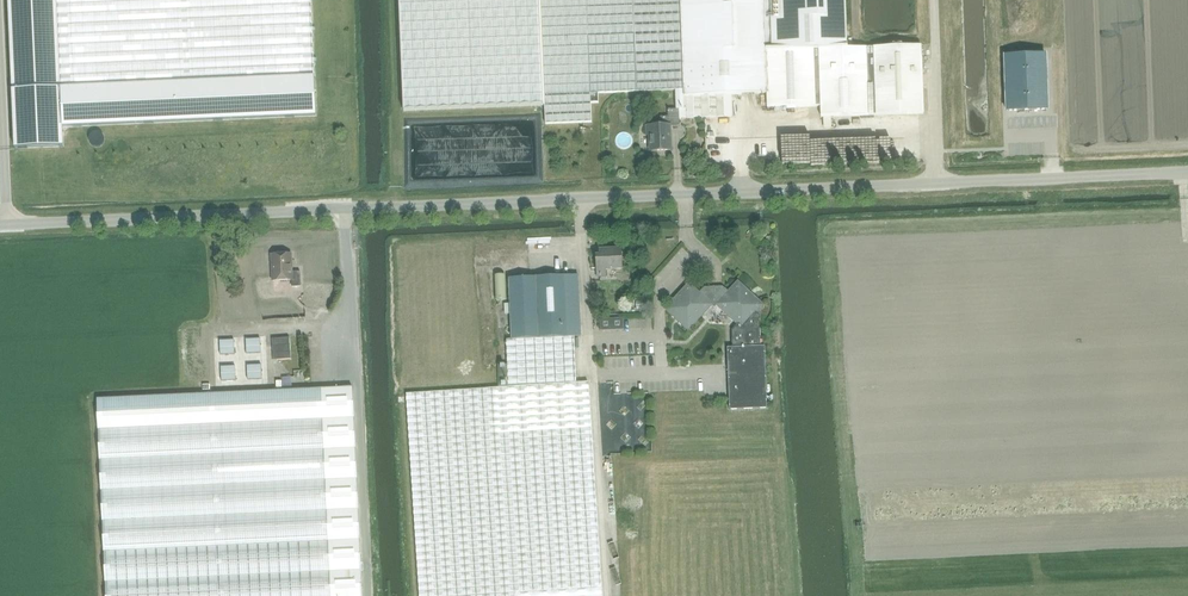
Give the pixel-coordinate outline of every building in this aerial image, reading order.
[(15,149),(63,147),(62,127),(316,116),(314,76),(311,0),(9,0),(15,149)] [(539,0),(399,0),(404,110),(544,105),(539,0)] [(684,89),(680,0),(540,0),(546,124),(592,122),(591,103),(599,103),(598,93),(676,90),(684,89)] [(684,89),(676,90),(676,109),(679,109),(679,118),(732,116),(731,94),(767,93),(767,97),(761,97),(761,108),(820,106),(821,117),(923,113),(921,45),(847,48),(845,0),(680,0),(684,89)] [(1045,54),(1004,55),(1007,110),(1047,109),(1045,54)] [(679,109),(676,109),(668,109),(668,116),(660,117),(661,126),(646,126),(647,135),(650,134),(651,150),(670,150),(669,126),(679,125),(679,118),(679,109)] [(606,269),(622,268),(621,248),(599,249),(600,255),(596,256),(597,276),(606,276),(606,269)] [(292,287),(301,286),(300,271),(292,271),(291,253),(271,254),(272,281),(292,280),(292,287)] [(512,339),(573,336),(580,336),(577,275),(509,278),(510,302),(504,302),(505,314),(511,313),(512,339)] [(496,302),(506,301),(505,279),(496,280),(496,302)] [(688,330),(711,305),(714,308),(717,305),(737,323),(731,329),(732,347),(727,348),(729,409),(767,408),(764,346),(760,346),(759,315),(756,313),(763,305),(738,282),(729,292),(723,287),(705,287),(699,293),(689,284),(665,309),(688,330)] [(406,394),(415,531),(419,595),(602,595),(588,381),(577,382),(575,336),(506,339),(507,363),(498,364),(499,388),(406,394)] [(260,337),(245,338),(246,352),(260,352),(260,337)] [(233,339),(219,339),(220,354),(234,353),(233,339)] [(261,364),(247,364),(248,379),(262,378),(261,364)] [(235,365),(221,366),(221,380),(236,379),(235,365)] [(352,387),(97,398),(106,595),(362,595),(352,387)]
